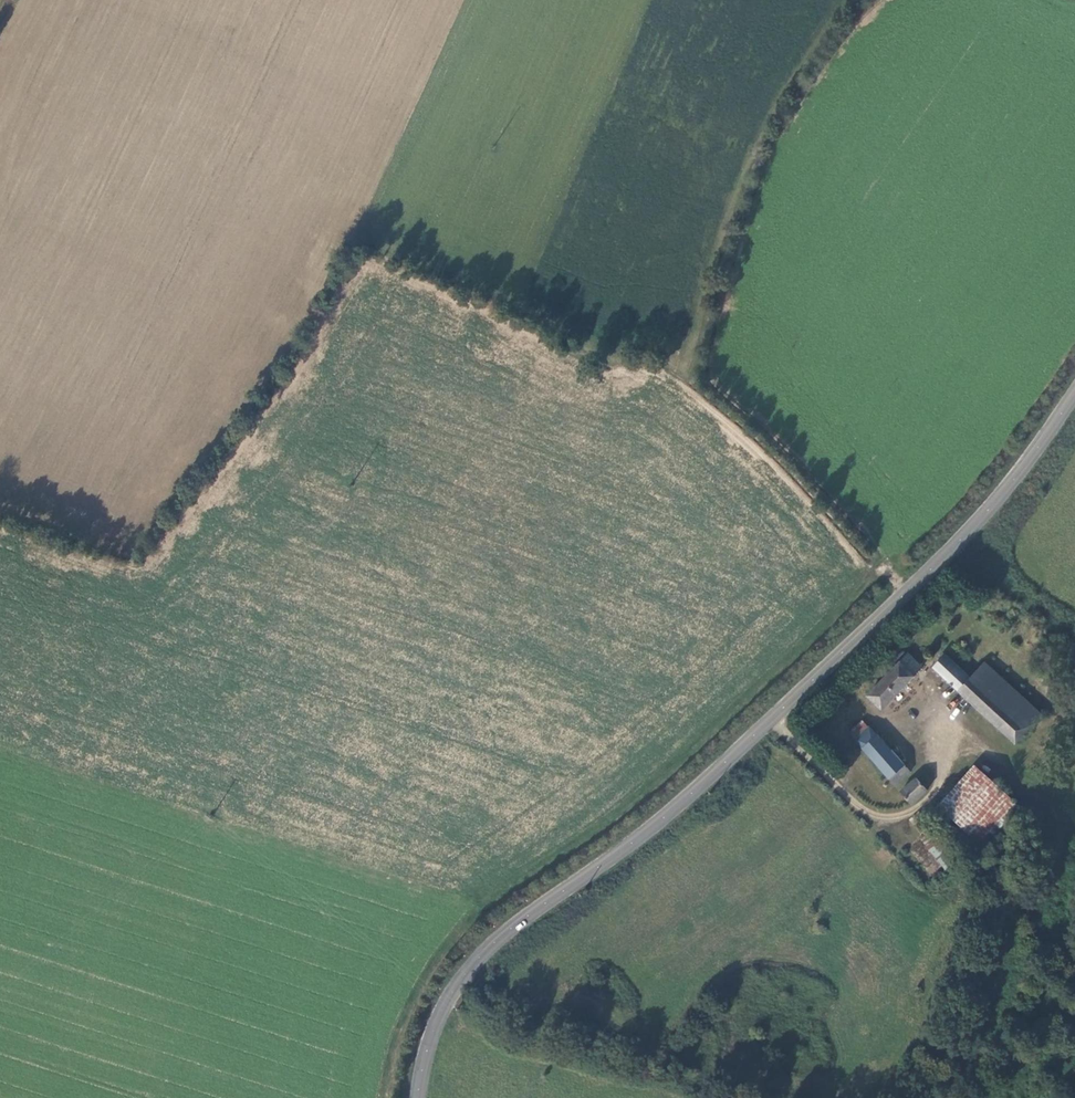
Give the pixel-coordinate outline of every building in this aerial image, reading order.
[(1011,615),(990,608),(987,616),(1008,623),(1011,615)] [(883,708),(921,668),(902,649),(896,656),(900,660),(868,694),(883,708)] [(1016,741),(1028,726),(1041,713),(984,661),(971,677),(945,654),(933,667),(1016,741)] [(855,739),(867,728),(861,721),(849,732),(855,739)] [(855,739),(863,748),(876,736),(868,727),(867,728),(855,739)] [(876,736),(863,748),(891,780),(895,784),(909,771),(876,736)] [(974,768),(941,807),(980,842),(1015,802),(974,768)] [(916,778),(900,792),(912,806),(928,792),(916,778)] [(933,844),(927,850),(945,869),(951,862),(933,844)]
